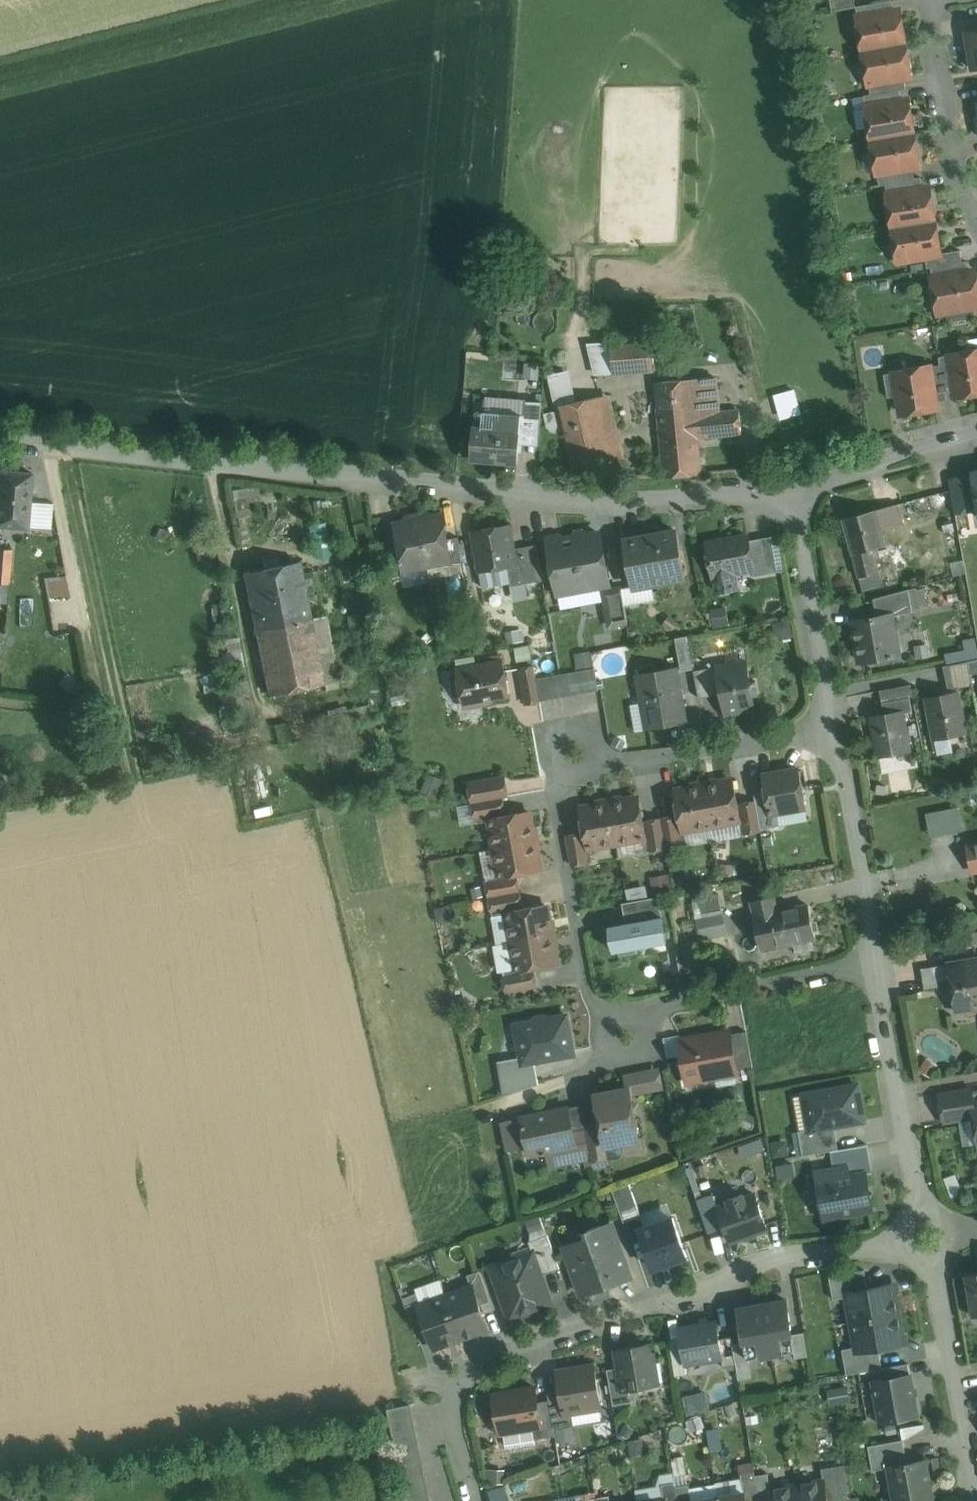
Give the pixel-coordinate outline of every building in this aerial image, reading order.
[(832,10),(856,6),(855,0),(831,0),(832,10)] [(856,6),(858,17),(894,11),(891,0),(889,0),(856,6)] [(894,11),(858,17),(864,50),(905,43),(900,10),(894,11)] [(967,32),(973,69),(976,69),(976,30),(967,32)] [(905,43),(864,50),(869,82),(904,76),(911,75),(905,43)] [(904,76),(869,82),(871,94),(900,89),(906,88),(904,76)] [(900,89),(871,94),(865,95),(867,107),(902,101),(900,89)] [(902,101),(867,107),(872,140),(914,133),(908,100),(902,101)] [(914,133),(872,140),(878,172),(913,166),(920,165),(914,133)] [(913,166),(878,172),(880,185),(886,184),(886,183),(915,178),(913,166)] [(915,178),(886,183),(886,184),(888,195),(923,189),(921,177),(915,178)] [(923,189),(888,195),(894,228),(935,221),(930,188),(923,189)] [(935,221),(894,228),(899,260),(925,256),(941,253),(935,221)] [(941,253),(925,256),(927,268),(931,268),(931,267),(963,262),(963,261),(961,250),(941,253)] [(963,262),(931,267),(931,268),(933,279),(969,273),(967,261),(963,261),(963,262)] [(933,279),(939,312),(974,306),(976,305),(976,284),(975,272),(969,273),(933,279)] [(974,306),(939,312),(941,324),(976,318),(974,306)] [(653,342),(610,345),(612,373),(655,370),(653,342)] [(951,355),(957,390),(958,396),(976,393),(976,350),(951,355)] [(951,355),(939,356),(940,364),(941,364),(945,392),(946,392),(957,390),(951,355)] [(940,364),(929,367),(935,402),(947,400),(946,392),(945,392),(941,364),(940,364)] [(929,367),(896,372),(900,396),(903,414),(936,409),(935,402),(929,367)] [(896,372),(884,374),(888,398),(900,396),(896,372)] [(740,410),(722,411),(718,377),(708,378),(713,436),(742,433),(740,410)] [(708,378),(656,383),(661,434),(696,430),(697,437),(713,436),(708,378)] [(775,396),(780,414),(800,409),(794,390),(775,396)] [(615,395),(556,406),(571,468),(613,460),(616,478),(634,479),(615,395)] [(527,401),(485,398),(484,412),(505,414),(505,415),(525,417),(527,401)] [(542,402),(527,401),(525,417),(524,433),(526,433),(539,434),(542,402)] [(505,414),(484,412),(482,427),(474,427),(472,460),(517,464),(519,444),(525,445),(526,433),(524,433),(525,417),(505,415),(505,414)] [(696,430),(661,434),(665,477),(700,474),(697,437),(696,430)] [(0,470),(0,498),(30,500),(32,473),(0,470)] [(0,498),(0,526),(27,528),(30,500),(0,498)] [(899,504),(876,510),(882,531),(905,525),(899,504)] [(876,510),(843,519),(859,578),(879,572),(876,559),(880,557),(877,548),(886,546),(882,531),(876,510)] [(442,515),(417,519),(426,565),(449,561),(450,561),(447,539),(442,515)] [(417,519),(393,524),(397,548),(401,570),(403,570),(426,565),(417,519)] [(313,556),(329,555),(328,521),(312,522),(313,556)] [(510,525),(473,532),(481,571),(507,567),(517,565),(514,549),(510,525)] [(676,531),(625,540),(634,588),(685,578),(676,531)] [(471,532),(459,534),(463,554),(475,552),(471,532)] [(573,538),(562,540),(562,536),(548,539),(558,594),(609,584),(600,533),(592,535),(590,537),(582,532),(576,533),(573,538)] [(748,535),(707,543),(713,577),(715,577),(716,581),(735,578),(734,573),(753,570),(754,570),(749,541),(748,535)] [(450,566),(463,563),(458,537),(447,539),(450,561),(449,561),(450,566)] [(764,538),(749,541),(754,570),(753,570),(754,576),(771,573),(764,538)] [(537,545),(524,547),(528,571),(541,569),(537,545)] [(524,547),(514,549),(517,565),(507,567),(510,583),(510,586),(543,580),(541,569),(528,571),(524,547)] [(0,548),(0,566),(10,567),(11,549),(0,548)] [(397,548),(386,551),(390,577),(403,574),(403,570),(401,570),(397,548)] [(906,552),(892,555),(893,559),(898,579),(912,575),(906,552)] [(893,559),(882,562),(887,583),(899,580),(898,579),(893,559)] [(468,591),(463,563),(450,566),(449,561),(426,565),(428,577),(445,574),(449,594),(468,591)] [(299,562),(244,573),(256,630),(311,619),(299,562)] [(0,566),(0,584),(8,584),(10,567),(0,566)] [(507,567),(481,571),(480,571),(483,588),(510,583),(507,567)] [(879,572),(859,578),(862,589),(882,584),(879,572)] [(65,575),(44,577),(47,594),(69,596),(65,575)] [(622,587),(603,591),(610,626),(628,622),(622,587)] [(909,589),(874,599),(877,617),(891,615),(891,616),(913,612),(909,589)] [(877,617),(854,622),(861,661),(898,654),(891,616),(891,615),(877,617)] [(779,621),(782,638),(800,634),(796,617),(779,621)] [(256,630),(269,694),(325,683),(311,619),(256,630)] [(960,638),(963,646),(943,653),(947,662),(976,651),(976,650),(971,634),(960,638)] [(687,636),(676,638),(682,671),(693,669),(687,636)] [(521,668),(534,666),(530,644),(517,647),(521,668)] [(590,652),(579,654),(581,668),(592,666),(590,652)] [(968,661),(971,675),(976,673),(976,660),(968,661)] [(503,661),(458,669),(463,701),(481,697),(481,698),(487,702),(492,701),(495,697),(509,694),(503,661)] [(747,661),(717,666),(722,694),(726,714),(740,712),(742,713),(750,712),(751,710),(755,709),(753,695),(759,694),(756,681),(751,682),(747,661)] [(968,661),(944,666),(946,679),(971,675),(968,661)] [(521,668),(527,704),(541,701),(537,679),(534,666),(521,668)] [(717,666),(694,671),(699,698),(722,694),(717,666)] [(595,668),(584,670),(587,692),(599,690),(595,668)] [(677,668),(637,675),(642,703),(645,702),(649,728),(687,722),(677,668)] [(584,670),(572,673),(576,695),(587,692),(584,670)] [(572,673),(560,675),(564,697),(576,695),(572,673)] [(560,675),(548,677),(552,699),(564,697),(560,675)] [(548,677),(537,679),(541,701),(552,699),(548,677)] [(911,684),(880,690),(882,702),(910,697),(914,697),(911,684)] [(958,692),(926,698),(934,739),(966,733),(958,692)] [(910,697),(882,702),(885,714),(903,710),(904,713),(913,711),(910,697)] [(885,714),(871,717),(878,757),(911,751),(904,713),(903,710),(885,714)] [(799,768),(763,775),(766,792),(770,814),(778,813),(806,808),(799,768)] [(505,777),(470,783),(473,803),(502,797),(508,797),(505,777)] [(732,780),(704,785),(711,825),(739,821),(739,820),(737,804),(732,780)] [(704,785),(676,790),(680,815),(683,831),(684,831),(711,825),(704,785)] [(778,813),(770,814),(766,792),(755,794),(756,801),(761,829),(780,826),(778,813)] [(473,803),(477,823),(490,821),(490,820),(506,817),(502,797),(473,803)] [(638,797),(610,802),(617,843),(644,838),(645,838),(642,822),(638,797)] [(756,801),(737,804),(739,820),(739,821),(741,834),(761,830),(761,829),(756,801)] [(610,802),(582,808),(586,832),(589,848),(590,848),(617,843),(610,802)] [(924,809),(926,833),(960,830),(958,805),(924,809)] [(530,812),(490,820),(490,821),(495,848),(536,840),(530,812)] [(680,815),(661,818),(667,848),(687,844),(684,831),(683,831),(680,815)] [(661,818),(642,822),(645,838),(644,838),(647,851),(667,848),(661,818)] [(586,832),(567,835),(572,865),(592,861),(590,848),(589,848),(586,832)] [(536,840),(495,848),(500,875),(500,876),(516,873),(541,868),(536,840)] [(516,873),(500,876),(500,875),(486,877),(490,897),(520,891),(516,873)] [(520,891),(490,897),(494,917),(507,914),(507,913),(523,910),(520,891)] [(627,923),(632,922),(631,917),(647,914),(648,919),(663,916),(659,896),(623,903),(627,923)] [(774,896),(752,901),(755,916),(777,911),(774,896)] [(755,916),(754,916),(761,948),(778,945),(779,946),(794,943),(796,953),(815,949),(813,937),(816,937),(809,905),(777,911),(755,916)] [(523,910),(507,913),(507,914),(512,941),(552,934),(547,906),(523,910)] [(722,909),(696,915),(702,940),(727,935),(722,909)] [(647,914),(631,917),(632,922),(627,923),(614,925),(620,956),(638,953),(637,948),(667,942),(663,916),(648,919),(647,914)] [(552,934),(512,941),(517,968),(517,969),(533,966),(557,962),(552,934)] [(703,968),(700,950),(679,954),(682,972),(703,968)] [(964,962),(964,961),(949,963),(951,978),(957,1012),(959,1012),(958,1008),(976,1005),(976,963),(976,960),(964,962)] [(949,963),(921,968),(925,990),(941,987),(939,980),(951,978),(949,963)] [(533,966),(517,969),(517,968),(503,971),(507,991),(536,985),(533,966)] [(544,1016),(537,1017),(531,1025),(516,1028),(522,1057),(523,1064),(535,1062),(547,1059),(551,1054),(573,1050),(567,1015),(548,1018),(544,1016)] [(747,1031),(730,1034),(736,1070),(753,1067),(747,1031)] [(730,1032),(680,1041),(683,1056),(678,1063),(685,1068),(687,1080),(701,1079),(707,1083),(708,1083),(713,1076),(737,1072),(736,1070),(730,1034),(730,1032)] [(522,1057),(498,1061),(505,1095),(539,1084),(535,1062),(523,1064),(522,1057)] [(660,1067),(624,1074),(627,1089),(630,1088),(632,1095),(664,1089),(660,1067)] [(858,1085),(805,1094),(811,1129),(835,1125),(864,1120),(858,1085)] [(627,1089),(596,1095),(601,1123),(605,1145),(606,1145),(640,1138),(632,1095),(630,1088),(627,1089)] [(973,1098),(971,1089),(940,1094),(945,1121),(974,1116),(976,1132),(976,1098),(973,1098)] [(581,1105),(568,1108),(574,1132),(586,1130),(585,1126),(581,1105)] [(568,1108),(521,1117),(529,1155),(543,1152),(543,1154),(546,1154),(546,1151),(547,1151),(553,1153),(559,1148),(559,1149),(576,1145),(574,1132),(568,1108)] [(758,1117),(741,1110),(735,1124),(752,1131),(758,1117)] [(601,1123),(585,1126),(586,1130),(591,1160),(609,1157),(606,1145),(605,1145),(601,1123)] [(835,1125),(811,1129),(799,1131),(803,1155),(839,1149),(835,1125)] [(876,1164),(819,1175),(826,1216),(883,1206),(876,1164)] [(630,1183),(612,1190),(624,1222),(641,1216),(630,1183)] [(761,1186),(721,1201),(732,1230),(772,1215),(761,1186)] [(673,1217),(639,1229),(653,1269),(687,1257),(673,1217)] [(598,1261),(622,1252),(612,1224),(587,1233),(589,1238),(598,1261)] [(548,1235),(529,1241),(533,1252),(534,1251),(542,1275),(560,1269),(548,1235)] [(589,1238),(565,1247),(582,1294),(606,1285),(598,1261),(589,1238)] [(533,1252),(491,1267),(510,1319),(552,1304),(542,1275),(534,1251),(533,1252)] [(622,1252),(598,1261),(606,1285),(631,1277),(622,1252)] [(865,1269),(830,1276),(834,1299),(848,1297),(847,1292),(868,1288),(865,1269)] [(491,1301),(480,1271),(467,1275),(471,1286),(473,1286),(479,1305),(491,1301)] [(966,1274),(973,1316),(976,1315),(976,1272),(966,1274)] [(868,1288),(847,1292),(848,1297),(852,1321),(899,1313),(895,1292),(886,1285),(868,1288)] [(471,1286),(447,1295),(461,1339),(488,1329),(479,1305),(473,1286),(471,1286)] [(417,1293),(403,1298),(414,1328),(426,1324),(420,1305),(421,1304),(417,1293)] [(461,1339),(446,1295),(421,1304),(420,1305),(426,1324),(435,1348),(461,1339)] [(786,1295),(726,1303),(735,1377),(750,1375),(748,1359),(792,1354),(804,1353),(801,1329),(791,1330),(786,1295)] [(899,1313),(852,1321),(856,1346),(857,1351),(879,1347),(896,1344),(903,1334),(899,1313)] [(716,1321),(680,1327),(686,1364),(723,1358),(716,1321)] [(647,1345),(616,1350),(619,1368),(623,1390),(629,1389),(652,1385),(649,1369),(651,1369),(655,1363),(654,1358),(649,1355),(647,1345)] [(879,1347),(857,1351),(856,1346),(843,1349),(847,1374),(883,1367),(879,1347)] [(594,1364),(557,1371),(560,1391),(564,1412),(572,1411),(601,1406),(594,1364)] [(619,1368),(608,1370),(613,1405),(631,1402),(629,1389),(623,1390),(619,1368)] [(911,1375),(874,1381),(881,1421),(917,1415),(911,1375)] [(826,1389),(828,1402),(848,1399),(846,1386),(826,1389)] [(535,1387),(496,1394),(498,1407),(493,1414),(494,1421),(501,1426),(503,1433),(504,1433),(506,1445),(509,1447),(535,1443),(535,1439),(533,1428),(542,1426),(538,1402),(535,1387)] [(685,1413),(709,1408),(704,1389),(681,1394),(685,1413)] [(564,1412),(560,1391),(548,1393),(549,1400),(550,1400),(554,1428),(574,1425),(572,1411),(564,1412)] [(549,1400),(538,1402),(542,1426),(533,1428),(535,1439),(556,1435),(554,1428),(550,1400),(549,1400)] [(409,1404),(385,1409),(404,1500),(428,1500),(409,1404)] [(904,1439),(868,1445),(873,1470),(889,1467),(889,1466),(908,1462),(904,1439)] [(889,1466),(889,1467),(896,1500),(921,1500),(933,1499),(926,1459),(908,1462),(889,1466)] [(822,1468),(824,1480),(825,1480),(828,1500),(845,1500),(852,1500),(846,1464),(822,1468)] [(755,1475),(755,1471),(741,1474),(744,1493),(746,1493),(747,1500),(759,1500),(755,1475)] [(755,1475),(759,1500),(771,1500),(769,1489),(771,1489),(768,1473),(755,1475)] [(797,1485),(800,1500),(828,1500),(825,1480),(824,1480),(797,1485)] [(662,1485),(664,1499),(666,1498),(666,1500),(678,1500),(676,1486),(676,1483),(675,1483),(662,1485)] [(676,1486),(678,1500),(692,1500),(689,1484),(676,1486)] [(769,1489),(771,1500),(800,1500),(797,1485),(771,1489),(769,1489)]
